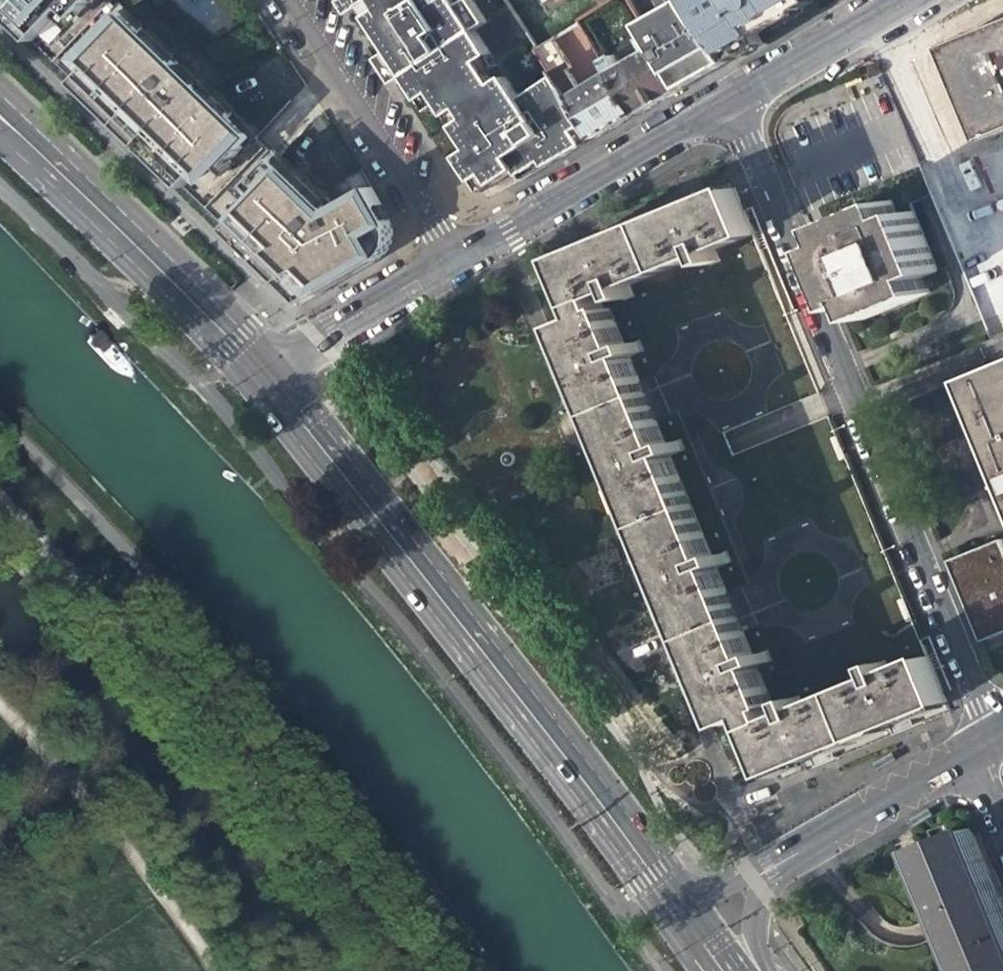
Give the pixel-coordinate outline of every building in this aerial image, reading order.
[(90,0),(0,0),(0,13),(29,41),(69,1),(80,11),(90,0)] [(339,4),(347,17),(359,9),(360,8),(372,0),(346,0),(339,4)] [(365,19),(378,10),(372,0),(360,8),(359,9),(365,19)] [(378,10),(365,19),(381,42),(389,55),(377,62),(392,85),(403,77),(410,87),(420,102),(431,95),(437,106),(468,152),(457,159),(472,183),(483,176),(490,187),(514,172),(517,177),(541,163),(545,169),(594,141),(552,77),(516,101),(495,68),(483,75),(475,64),(487,56),(471,32),(463,20),(456,10),(446,16),(437,3),(435,0),(372,0),(378,10)] [(437,3),(446,16),(456,10),(463,20),(474,13),(466,0),(442,0),(437,3)] [(629,28),(638,24),(624,0),(613,0),(611,1),(629,28)] [(654,50),(679,92),(707,77),(728,65),(685,0),(654,0),(668,24),(677,18),(686,32),(654,50)] [(728,65),(763,45),(757,35),(783,21),(799,11),(801,3),(799,0),(685,0),(728,65)] [(218,175),(253,140),(120,12),(84,51),(94,60),(72,83),(104,113),(183,190),(206,165),(218,175)] [(483,25),(474,13),(463,20),(471,32),(483,25)] [(1002,135),(1002,29),(975,41),(944,54),(983,144),(1002,135)] [(602,63),(609,75),(635,117),(660,103),(679,92),(654,50),(647,38),(638,43),(646,54),(618,70),(611,58),(602,63)] [(369,50),(377,62),(389,55),(381,42),(369,50)] [(573,72),(554,43),(537,54),(552,77),(594,141),(620,126),(635,117),(609,75),(579,92),(568,75),(573,72)] [(495,68),(487,56),(475,64),(483,75),(495,68)] [(427,114),(437,106),(431,95),(420,102),(427,114)] [(521,183),(545,169),(541,163),(517,177),(521,183)] [(390,227),(369,189),(329,213),(328,212),(330,210),(330,207),(329,204),(327,202),(324,201),(321,201),(317,202),(284,170),(225,231),(261,266),(302,305),(379,260),(386,252),(391,244),(391,236),(390,227)] [(352,192),(368,182),(361,170),(345,180),(352,192)] [(480,194),(490,187),(483,176),(472,183),(480,194)] [(947,706),(928,660),(779,720),(603,302),(752,239),(733,193),(703,206),(619,240),(561,265),(584,322),(561,332),(578,371),(617,464),(660,564),(708,677),(729,728),(750,720),(774,777),(812,761),(908,722),(947,706)] [(816,253),(841,314),(854,309),(861,325),(925,298),(918,282),(933,275),(908,214),(893,221),(887,206),(822,232),(829,247),(816,253)] [(1002,310),(1002,274),(979,276),(980,287),(983,287),(985,311),(1002,310)] [(965,385),(1002,480),(1002,370),(965,385)] [(951,564),(982,641),(1002,633),(1002,543),(951,564)] [(895,753),(876,763),(880,770),(898,759),(895,753)] [(928,803),(909,814),(913,821),(931,810),(928,803)] [(970,831),(918,852),(933,890),(964,964),(967,970),(1002,970),(1002,910),(970,831)]
